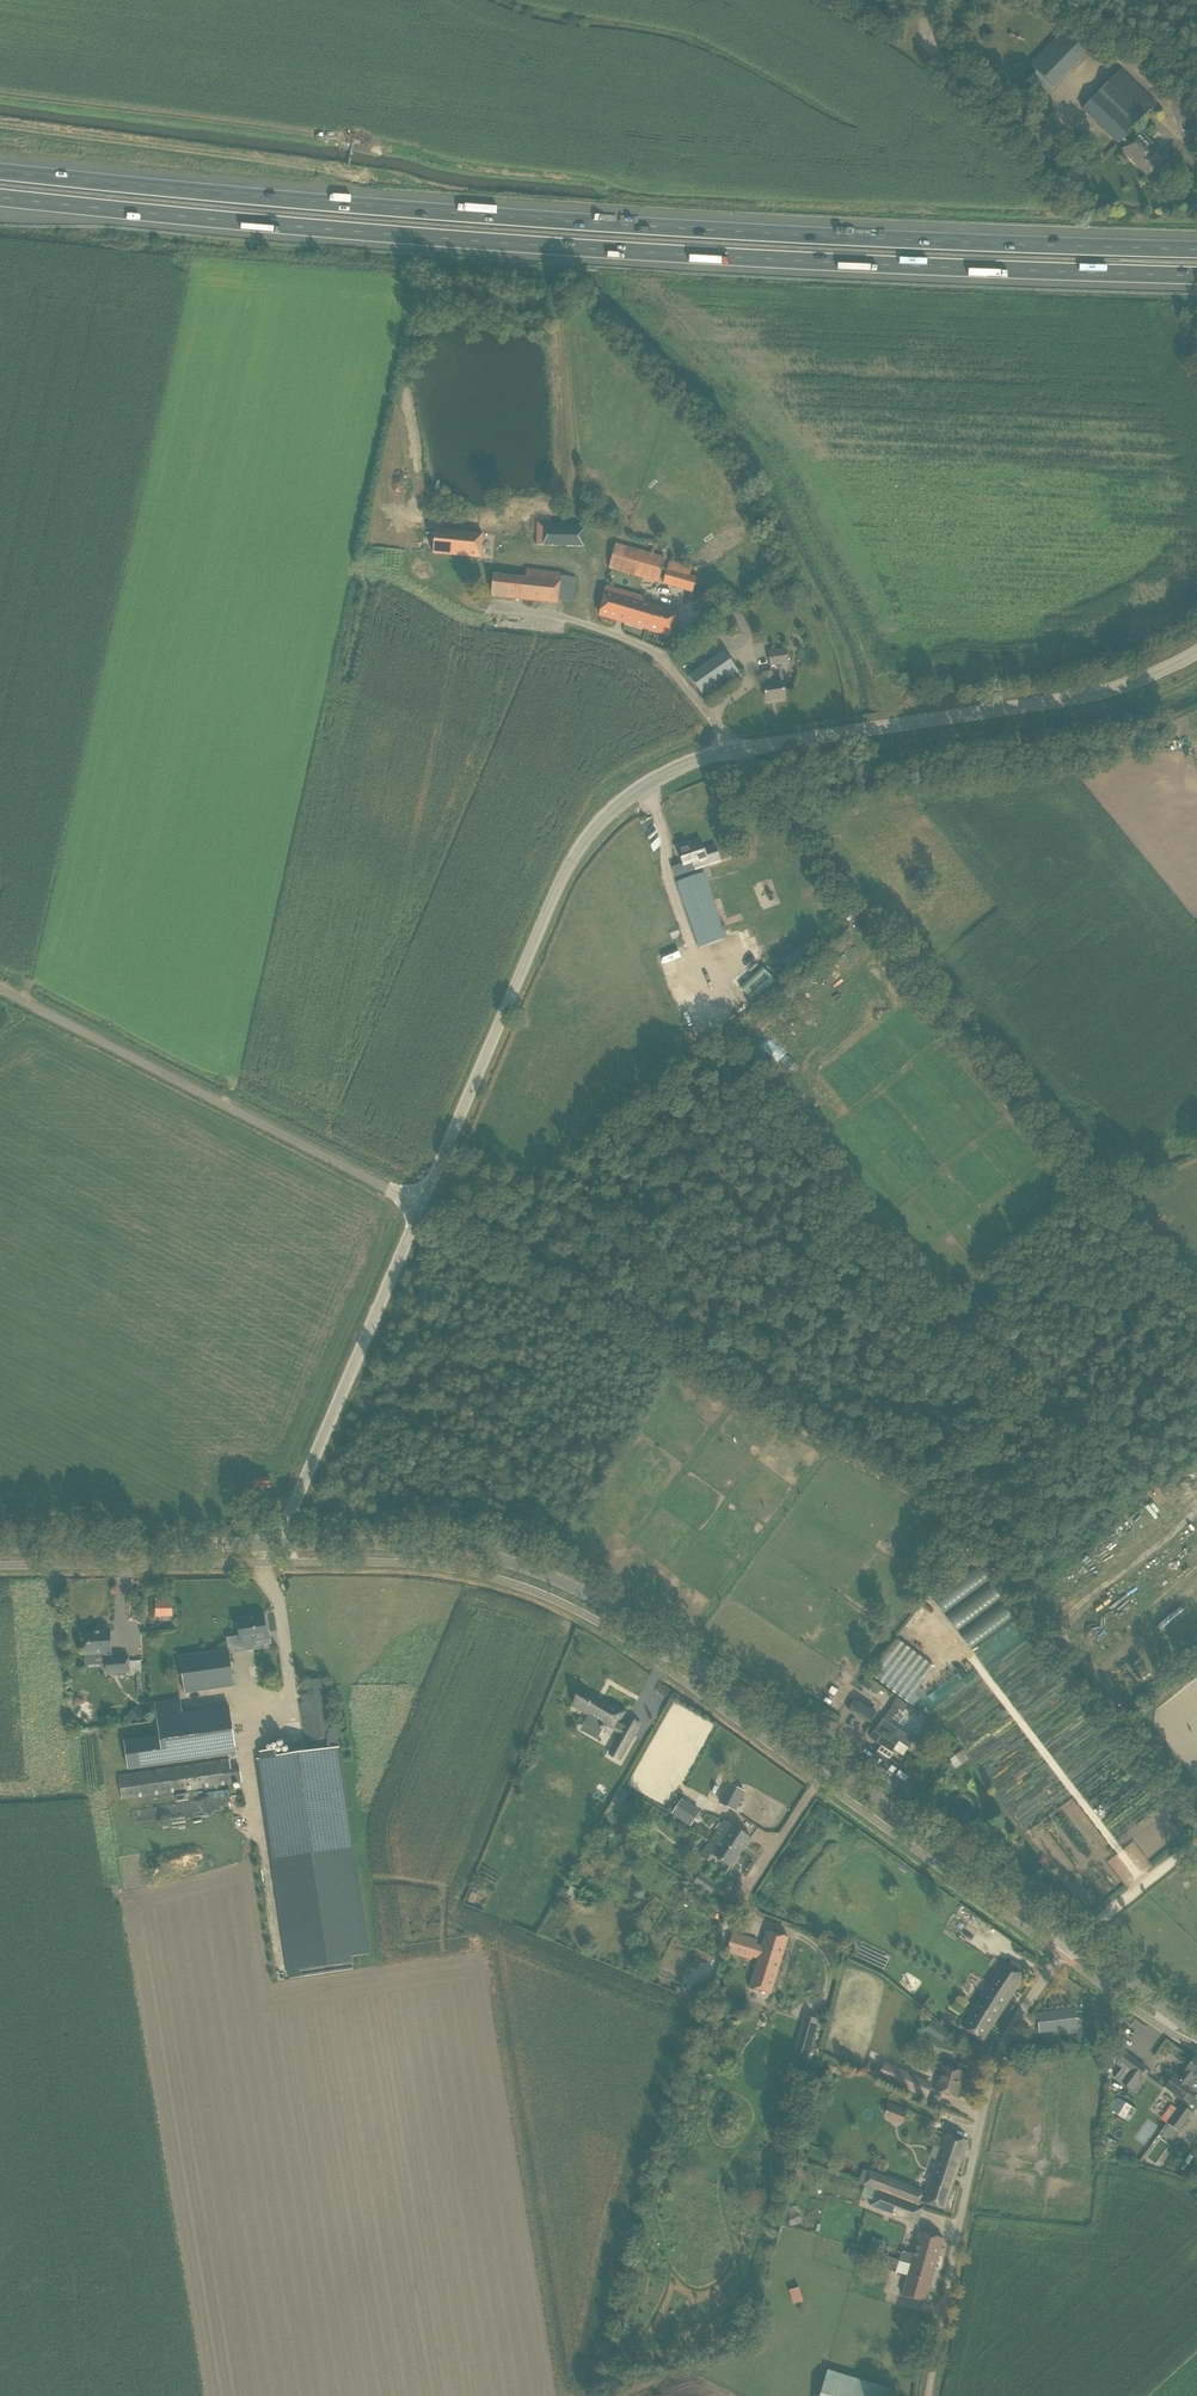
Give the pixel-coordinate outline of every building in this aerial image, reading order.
[(1030,88),(1044,101),(1087,56),(1072,43),(1030,88)] [(1167,65),(1162,68),(1166,76),(1172,72),(1167,65)] [(1156,105),(1156,104),(1121,70),(1083,109),(1118,144),(1150,110),(1156,105)] [(1156,105),(1150,110),(1155,115),(1161,109),(1156,105)] [(1132,139),(1121,150),(1148,176),(1166,157),(1154,145),(1146,153),(1132,139)] [(538,523),(537,544),(583,546),(584,525),(538,523)] [(479,557),(482,533),(435,528),(433,552),(479,557)] [(610,568),(659,582),(666,558),(616,544),(610,568)] [(664,584),(694,592),(698,577),(682,573),(684,564),(670,560),(664,584)] [(494,574),(491,596),(557,603),(562,574),(527,570),(526,579),(494,574)] [(608,587),(600,616),(669,636),(672,624),(676,612),(641,602),(642,598),(608,587)] [(769,652),(771,665),(789,662),(787,649),(769,652)] [(740,676),(722,652),(689,677),(707,701),(740,676)] [(785,699),(783,687),(783,682),(774,683),(772,671),(762,672),(764,690),(766,702),(785,699)] [(687,845),(677,848),(683,864),(683,865),(691,862),(694,871),(701,868),(709,865),(721,861),(715,846),(704,850),(701,842),(688,846),(687,845)] [(920,871),(910,880),(923,895),(934,885),(920,871)] [(698,945),(725,936),(706,880),(679,889),(698,945)] [(747,940),(760,937),(756,923),(743,927),(747,940)] [(735,927),(725,930),(727,938),(737,934),(735,927)] [(663,977),(676,971),(667,951),(654,957),(663,977)] [(783,970),(789,977),(793,973),(787,966),(783,970)] [(762,967),(740,987),(753,1001),(775,981),(762,967)] [(254,1478),(254,1487),(270,1487),(270,1478),(254,1478)] [(981,1566),(932,1596),(941,1610),(990,1581),(981,1566)] [(984,1584),(944,1613),(957,1631),(997,1601),(984,1584)] [(171,1603),(156,1603),(156,1616),(171,1616),(171,1603)] [(970,1648),(1011,1619),(1000,1604),(972,1623),(971,1621),(957,1631),(970,1648)] [(247,1617),(236,1619),(240,1642),(252,1640),(253,1646),(270,1643),(269,1632),(267,1632),(265,1615),(254,1616),(254,1618),(247,1619),(247,1617)] [(81,1633),(82,1644),(85,1644),(86,1655),(103,1654),(103,1655),(106,1655),(107,1674),(129,1672),(128,1657),(112,1658),(110,1630),(99,1631),(99,1632),(95,1633),(95,1631),(94,1631),(94,1632),(81,1633)] [(907,1702),(933,1665),(894,1639),(869,1676),(907,1702)] [(228,1649),(179,1656),(184,1694),(234,1686),(229,1654),(229,1649),(228,1649)] [(303,1702),(300,1703),(307,1741),(334,1737),(326,1690),(324,1680),(323,1678),(305,1681),(305,1682),(307,1693),(301,1695),(303,1702)] [(920,1688),(908,1703),(913,1707),(925,1691),(920,1688)] [(583,1690),(574,1706),(586,1713),(590,1716),(586,1724),(601,1733),(606,1724),(622,1734),(610,1755),(619,1760),(633,1735),(625,1730),(627,1726),(626,1726),(618,1721),(623,1712),(583,1690)] [(896,1696),(891,1703),(902,1711),(907,1703),(896,1696)] [(848,1708),(870,1722),(876,1711),(855,1697),(848,1708)] [(181,1714),(179,1700),(156,1703),(160,1736),(125,1741),(129,1768),(235,1753),(229,1707),(181,1714)] [(138,1723),(146,1715),(137,1706),(128,1714),(138,1723)] [(870,1737),(892,1752),(898,1743),(909,1750),(916,1740),(884,1718),(870,1737)] [(928,1718),(924,1724),(934,1731),(938,1725),(928,1718)] [(338,1747),(256,1760),(289,1979),(353,1969),(351,1957),(369,1954),(338,1747)] [(878,1750),(874,1755),(866,1768),(906,1795),(918,1777),(878,1750)] [(962,1750),(949,1760),(955,1768),(965,1761),(962,1757),(965,1754),(962,1750)] [(240,1768),(232,1769),(230,1759),(119,1775),(123,1800),(242,1782),(240,1768)] [(721,1803),(734,1809),(742,1792),(729,1785),(721,1803)] [(617,1793),(613,1800),(622,1805),(630,1792),(621,1787),(617,1793)] [(672,1813),(690,1825),(699,1812),(681,1800),(672,1813)] [(719,1842),(738,1855),(750,1838),(725,1820),(709,1842),(716,1847),(719,1842)] [(730,1867),(738,1855),(719,1842),(716,1847),(709,1842),(700,1856),(711,1863),(715,1856),(730,1867)] [(691,1873),(688,1878),(694,1882),(711,1894),(716,1886),(699,1875),(697,1878),(691,1873)] [(570,1887),(565,1895),(571,1898),(575,1890),(570,1887)] [(729,1944),(726,1952),(750,1959),(754,1960),(755,1958),(759,1959),(750,1987),(770,1994),(771,1994),(784,1949),(787,1937),(767,1931),(762,1947),(755,1945),(757,1940),(732,1933),(729,1944)] [(972,2012),(962,2028),(983,2041),(1024,1976),(1019,1973),(1022,1967),(1011,1960),(1007,1966),(1003,1963),(978,2003),(976,2001),(970,2011),(972,2012)] [(693,2000),(704,2004),(709,1992),(697,1988),(693,2000)] [(735,2003),(733,2006),(733,2009),(736,2011),(740,2011),(742,2008),(741,2004),(738,2002),(735,2003)] [(1039,2033),(1077,2028),(1075,2009),(1037,2014),(1038,2030),(1037,2030),(1038,2032),(1039,2032),(1039,2033)] [(931,2033),(937,2024),(932,2021),(925,2030),(931,2033)] [(799,2028),(796,2040),(811,2044),(814,2033),(799,2028)] [(1122,2068),(1115,2078),(1130,2089),(1145,2069),(1124,2053),(1116,2064),(1122,2068)] [(1185,2071),(1179,2078),(1174,2074),(1165,2086),(1183,2100),(1192,2089),(1195,2091),(1196,2088),(1196,2056),(1195,2055),(1184,2070),(1185,2071)] [(886,2064),(880,2078),(911,2092),(926,2099),(930,2091),(921,2087),(924,2081),(886,2064)] [(964,2072),(942,2066),(934,2091),(956,2097),(960,2082),(961,2082),(964,2072)] [(1180,2104),(1181,2105),(1186,2109),(1196,2094),(1196,2088),(1195,2091),(1192,2089),(1183,2100),(1180,2104)] [(1109,2108),(1118,2114),(1125,2102),(1116,2097),(1109,2108)] [(886,2102),(882,2118),(901,2123),(905,2107),(886,2102)] [(1177,2108),(1158,2135),(1159,2135),(1162,2138),(1165,2134),(1173,2141),(1193,2114),(1186,2109),(1181,2105),(1180,2106),(1179,2106),(1177,2108)] [(929,2179),(921,2202),(933,2205),(945,2209),(967,2141),(956,2137),(944,2133),(940,2147),(935,2160),(933,2167),(929,2179)] [(886,2176),(880,2192),(918,2206),(924,2190),(886,2176)] [(876,2190),(871,2205),(917,2222),(922,2209),(918,2207),(918,2206),(880,2192),(876,2190)] [(798,2213),(788,2217),(791,2226),(801,2222),(798,2213)] [(943,2238),(920,2232),(914,2253),(903,2250),(901,2251),(899,2259),(934,2269),(943,2238)] [(849,2259),(861,2264),(865,2255),(854,2249),(849,2259)] [(899,2259),(885,2255),(881,2267),(908,2274),(902,2295),(925,2301),(934,2269),(899,2259)] [(798,2286),(788,2289),(792,2304),(802,2301),(798,2286)] [(881,2386),(828,2369),(820,2395),(890,2395),(892,2389),(881,2386)]
